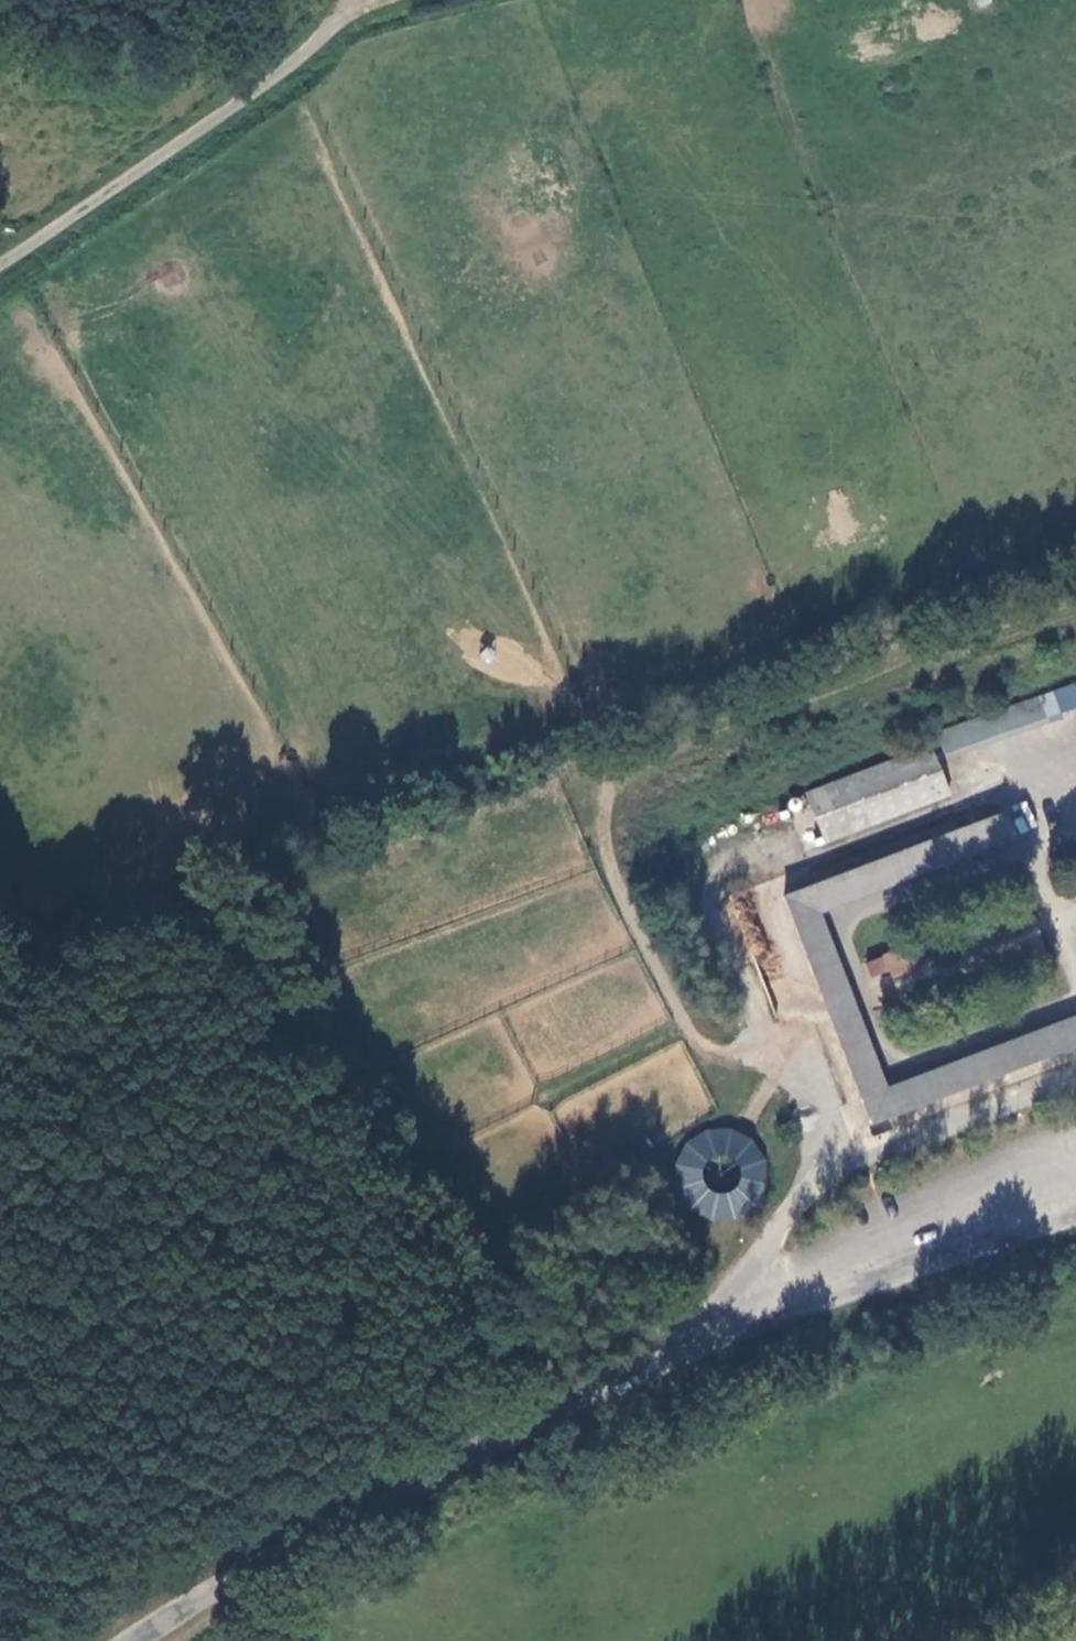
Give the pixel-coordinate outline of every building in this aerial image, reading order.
[(1043,719),(1036,698),(934,735),(942,756),(1043,719)] [(927,747),(834,783),(853,832),(946,796),(927,747)] [(781,900),(869,1126),(1075,1047),(1075,1017),(886,1087),(820,912),(1011,841),(1002,814),(781,900)] [(909,944),(867,960),(878,991),(920,975),(909,944)] [(761,1130),(679,1134),(683,1216),(766,1212),(761,1130)]
